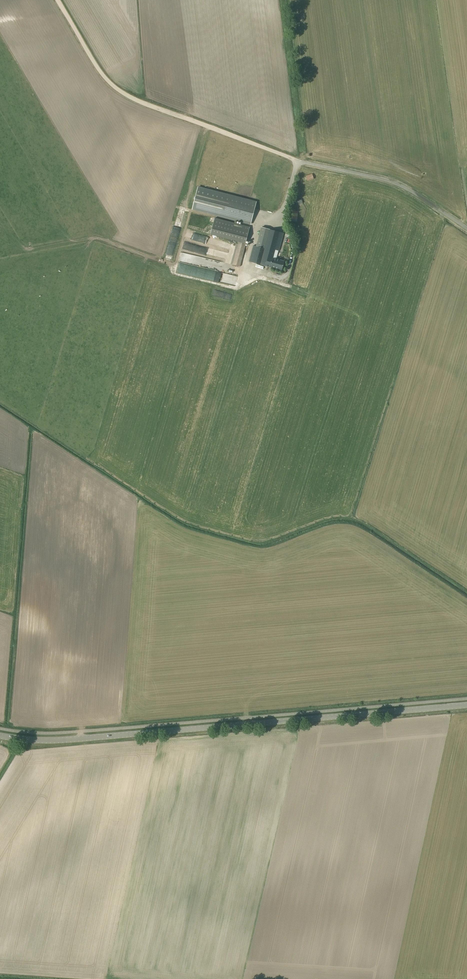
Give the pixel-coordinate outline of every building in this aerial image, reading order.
[(255,208),(255,207),(256,202),(198,187),(192,209),(215,215),(251,224),(255,208)] [(210,234),(239,241),(245,243),(250,226),(214,217),(210,234)] [(283,233),(261,227),(256,246),(254,245),(249,261),(282,270),(285,261),(273,258),(275,252),(275,251),(275,249),(279,250),(283,233)] [(239,241),(233,265),(240,266),(246,243),(245,243),(239,241)] [(183,249),(198,252),(199,246),(185,242),(183,249)] [(216,271),(218,260),(181,252),(179,262),(180,262),(177,273),(231,284),(233,275),(216,271)]
